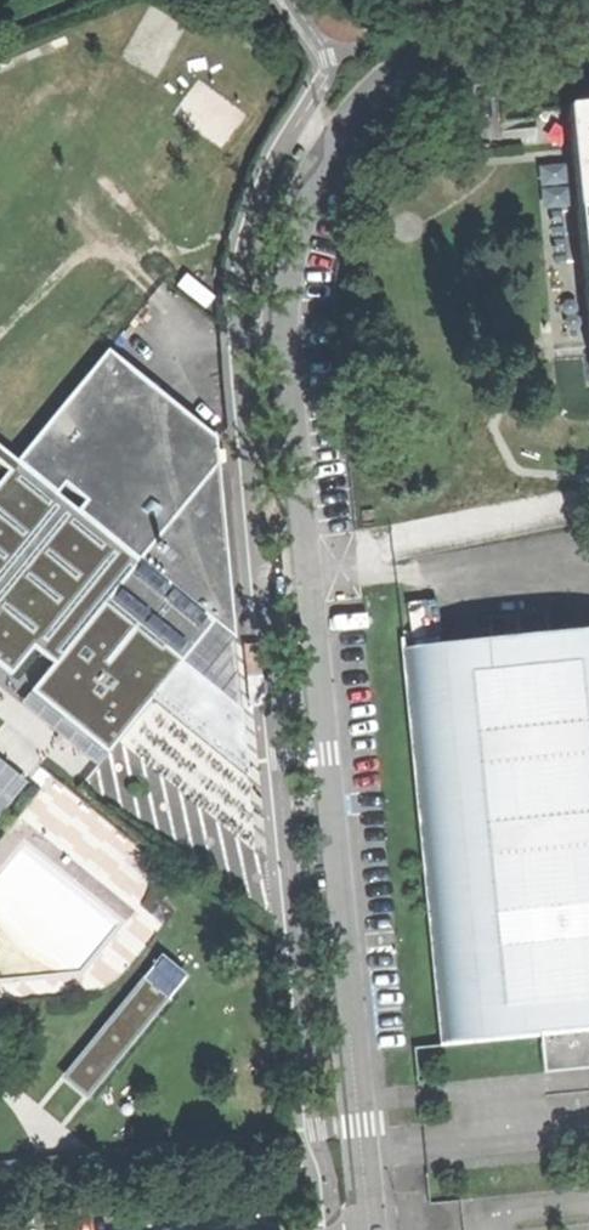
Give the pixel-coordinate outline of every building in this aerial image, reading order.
[(569,108),(588,319),(588,106),(569,108)] [(61,489),(68,480),(91,500),(85,509),(146,561),(222,459),(220,436),(113,349),(25,459),(61,489)] [(37,691),(115,755),(127,741),(159,703),(198,656),(120,592),(146,561),(85,509),(61,489),(25,459),(3,441),(0,445),(0,462),(13,473),(0,488),(0,661),(10,670),(36,638),(51,651),(63,660),(37,691)] [(159,703),(239,770),(231,631),(222,459),(146,561),(120,592),(198,656),(159,703)] [(548,632),(546,610),(487,615),(490,637),(404,645),(421,838),(440,1043),(538,1034),(542,1072),(588,1068),(588,628),(548,632)] [(163,957),(65,1079),(89,1099),(188,977),(163,957)]
